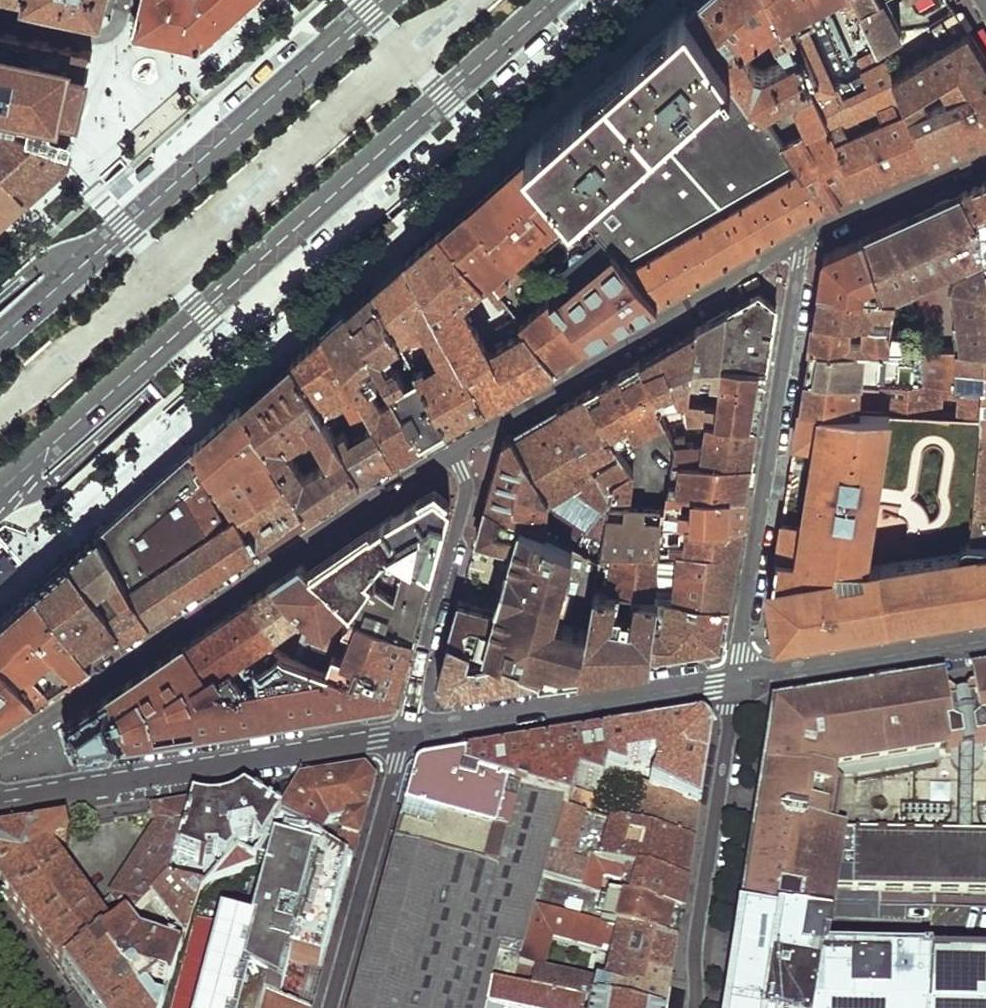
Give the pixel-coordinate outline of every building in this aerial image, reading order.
[(35,0),(99,14),(102,12),(105,0),(33,0),(35,0)] [(134,22),(136,25),(201,38),(233,9),(244,0),(139,0),(134,22)] [(795,107),(807,131),(828,121),(773,0),(694,0),(688,6),(757,109),(799,87),(802,94),(798,98),(795,107)] [(853,117),(843,93),(837,81),(833,81),(809,23),(825,15),(820,1),(822,0),(773,0),(828,121),(830,127),(846,121),(853,117)] [(825,15),(846,6),(843,0),(822,0),(820,1),(825,15)] [(878,42),(899,28),(888,0),(859,0),(878,42)] [(772,236),(821,208),(781,145),(757,109),(688,6),(654,36),(574,107),(527,149),(583,215),(600,236),(657,303),(698,279),(772,236)] [(893,76),(902,97),(929,158),(976,139),(985,135),(985,58),(976,41),(962,20),(955,8),(933,24),(944,43),(893,76)] [(93,50),(91,49),(0,30),(0,113),(74,129),(90,61),(93,50)] [(893,76),(881,48),(866,55),(861,61),(862,68),(867,82),(877,108),(881,106),(902,97),(893,76)] [(877,108),(867,82),(843,93),(853,117),(877,108)] [(902,97),(881,106),(884,117),(850,131),(846,121),(830,127),(857,187),(893,173),(929,158),(902,97)] [(0,113),(0,161),(27,192),(69,155),(70,147),(74,129),(0,113)] [(781,145),(821,208),(845,194),(857,187),(830,127),(828,121),(807,131),(781,145)] [(468,201),(523,266),(577,221),(583,215),(527,149),(498,174),(468,201)] [(155,164),(149,159),(135,172),(140,177),(155,164)] [(27,192),(0,161),(0,216),(6,210),(27,192)] [(983,182),(964,191),(980,227),(985,227),(985,180),(983,182)] [(985,350),(985,278),(985,266),(980,227),(964,191),(914,213),(865,236),(882,295),(894,295),(889,321),(888,331),(902,332),(901,348),(919,348),(985,350)] [(483,278),(497,294),(508,285),(496,271),(504,263),(517,277),(526,270),(523,266),(468,201),(454,213),(441,225),(483,278)] [(583,215),(577,221),(593,242),(600,236),(583,215)] [(554,363),(523,326),(492,344),(470,308),(462,295),(466,292),(483,278),(441,225),(423,241),(407,255),(487,402),(521,382),(554,363)] [(657,303),(600,236),(593,242),(542,287),(548,295),(588,343),(623,323),(657,303)] [(882,295),(865,236),(847,244),(826,254),(823,261),(818,291),(882,295)] [(467,414),(487,402),(407,255),(389,271),(373,285),(411,357),(419,374),(447,425),(467,414)] [(380,365),(390,384),(404,376),(399,364),(411,357),(373,285),(361,296),(348,307),(380,365)] [(728,311),(722,364),(767,367),(771,346),(778,301),(765,291),(753,297),(728,311)] [(864,320),(889,321),(894,295),(882,295),(818,291),(816,305),(813,318),(854,320),(864,320)] [(462,295),(470,308),(474,305),(466,292),(462,295)] [(588,343),(548,295),(520,321),(523,326),(554,363),(569,354),(588,343)] [(420,441),(395,392),(381,399),(362,367),(373,360),(377,366),(380,365),(348,307),(335,319),(323,330),(373,417),(376,423),(395,455),(408,448),(420,441)] [(697,329),(691,389),(719,393),(722,364),(728,311),(713,320),(697,329)] [(809,345),(901,348),(902,332),(888,331),(889,321),(864,320),(864,335),(854,335),(854,320),(813,318),(811,333),(809,345)] [(641,361),(671,427),(688,419),(690,401),(691,389),(697,329),(667,346),(641,361)] [(335,428),(349,420),(346,417),(341,418),(336,409),(328,408),(338,402),(340,405),(346,401),(356,419),(359,424),(373,417),(323,330),(308,343),(293,356),(335,428)] [(804,377),(918,382),(919,348),(901,348),(809,345),(806,362),(804,377)] [(919,348),(918,382),(983,386),(985,386),(985,350),(919,348)] [(335,493),(362,476),(335,428),(293,356),(268,378),(242,402),(288,477),(309,510),(335,493)] [(609,504),(601,549),(615,549),(660,550),(664,522),(669,490),(674,460),(677,442),(671,427),(641,361),(613,377),(586,393),(614,442),(623,456),(634,449),(627,438),(649,427),(659,449),(653,485),(655,488),(652,506),(609,504)] [(718,404),(716,422),(758,427),(767,367),(722,364),(719,393),(718,404)] [(447,425),(419,374),(393,388),(395,392),(420,441),(433,433),(447,425)] [(802,392),(799,406),(857,409),(858,386),(872,387),(872,410),(894,411),(980,414),(983,386),(918,382),(804,377),(802,392)] [(559,408),(587,458),(609,447),(614,442),(586,393),(559,408)] [(690,401),(688,419),(705,421),(716,422),(718,404),(690,401)] [(218,423),(195,443),(237,512),(288,477),(242,402),(218,423)] [(857,409),(799,406),(793,441),(813,445),(809,471),(801,520),(781,518),(775,556),(870,559),(894,411),(872,410),(857,409)] [(585,551),(600,558),(601,549),(609,504),(611,495),(613,482),(604,487),(595,471),(587,458),(559,408),(537,421),(514,434),(552,497),(559,505),(578,516),(592,522),(585,551)] [(677,442),(674,460),(701,460),(705,421),(688,419),(671,427),(677,442)] [(395,455),(376,423),(356,433),(349,420),(335,428),(362,476),(378,466),(395,455)] [(716,422),(705,421),(701,460),(752,461),(758,427),(716,422)] [(980,424),(974,512),(984,512),(985,512),(985,425),(980,424)] [(487,499),(585,551),(592,522),(578,516),(573,524),(548,510),(552,497),(514,434),(503,440),(495,470),(487,499)] [(614,442),(609,447),(616,460),(623,456),(614,442)] [(632,472),(623,456),(616,460),(595,471),(604,487),(613,482),(632,472)] [(674,460),(669,490),(683,490),(694,491),(747,492),(752,461),(701,460),(674,460)] [(613,482),(611,495),(632,497),(633,471),(632,472),(613,482)] [(389,549),(431,572),(442,530),(450,502),(434,490),(404,507),(374,525),(310,570),(345,602),(352,608),(370,578),(362,573),(384,546),(389,549)] [(669,490),(664,522),(682,523),(683,490),(669,490)] [(747,492),(694,491),(693,523),(742,525),(747,492)] [(585,551),(487,499),(475,536),(513,546),(495,610),(459,599),(449,635),(473,645),(488,650),(533,667),(554,615),(577,623),(582,609),(590,611),(595,584),(600,558),(585,551)] [(973,534),(984,535),(984,512),(974,512),(973,534)] [(664,522),(660,550),(667,550),(738,550),(740,537),(742,525),(693,523),(682,523),(664,522)] [(141,625),(152,617),(98,529),(84,542),(70,554),(130,632),(141,625)] [(963,545),(870,559),(775,556),(764,627),(770,631),(776,635),(836,626),(927,611),(976,603),(985,601),(985,535),(984,535),(973,534),(963,545)] [(428,580),(431,572),(389,549),(370,578),(352,608),(351,610),(353,611),(414,632),(428,580)] [(660,550),(615,549),(608,586),(620,588),(635,590),(660,593),(669,595),(729,602),(736,561),(738,550),(667,550),(667,554),(679,556),(674,579),(656,576),(660,550)] [(112,644),(130,632),(70,554),(52,571),(36,584),(94,656),(112,644)] [(260,592),(248,600),(278,641),(283,638),(280,633),(304,618),(312,617),(319,618),(321,615),(323,616),(327,617),(332,615),(334,610),(337,612),(345,602),(310,570),(303,563),(288,573),(260,592)] [(0,616),(0,647),(40,692),(67,674),(94,656),(36,584),(10,607),(0,616)] [(590,611),(580,668),(616,663),(651,657),(656,625),(660,593),(635,590),(634,595),(639,596),(634,620),(612,617),(616,593),(619,593),(620,588),(608,586),(595,584),(590,611)] [(729,602),(669,595),(662,625),(656,625),(651,657),(686,651),(721,646),(723,642),(729,602)] [(373,700),(397,697),(397,694),(332,668),(298,654),(282,648),(278,641),(248,600),(212,625),(188,641),(217,683),(226,724),(373,700)] [(577,623),(554,615),(533,667),(539,671),(539,675),(559,672),(580,668),(590,611),(582,609),(577,623)] [(338,653),(332,668),(397,694),(414,632),(353,611),(348,626),(356,629),(346,656),(338,653)] [(312,617),(304,618),(309,627),(298,654),(332,668),(338,653),(311,642),(319,618),(312,617)] [(494,683),(539,675),(539,671),(533,667),(488,650),(486,655),(469,657),(473,645),(449,635),(444,653),(437,676),(448,690),(494,683)] [(151,736),(226,724),(217,683),(188,641),(169,653),(65,724),(71,736),(76,748),(151,736)] [(19,705),(40,692),(0,647),(0,717),(19,705)] [(969,680),(972,705),(977,728),(983,727),(985,742),(985,678),(969,680)] [(771,712),(759,764),(759,767),(747,842),(736,919),(827,935),(834,890),(843,836),(827,833),(834,776),(945,757),(941,734),(949,731),(945,710),(942,686),(771,712)] [(945,710),(949,731),(941,734),(945,757),(959,755),(958,837),(970,837),(973,753),(985,750),(985,742),(983,727),(977,728),(972,705),(965,706),(965,702),(954,704),(954,708),(945,710)] [(599,739),(602,778),(621,783),(618,770),(647,765),(650,778),(647,793),(697,808),(709,734),(698,724),(650,732),(599,739)] [(558,811),(564,813),(573,784),(597,791),(602,778),(599,739),(532,751),(463,762),(462,778),(558,811)] [(349,1007),(484,1007),(485,1007),(489,985),(497,952),(517,957),(530,910),(538,881),(558,811),(462,778),(463,762),(439,766),(415,771),(349,1007)] [(299,789),(279,821),(351,867),(368,806),(372,789),(361,778),(330,783),(299,789)] [(647,793),(639,790),(625,828),(691,846),(694,827),(697,808),(647,793)] [(190,806),(166,886),(200,896),(232,859),(248,869),(279,821),(242,798),(235,799),(232,801),(222,805),(205,807),(196,807),(192,806),(190,806)] [(60,973),(124,927),(148,904),(166,886),(190,806),(149,813),(151,825),(156,828),(109,901),(110,904),(97,914),(53,854),(65,843),(63,827),(0,837),(0,891),(17,914),(37,941),(60,973)] [(558,811),(538,881),(567,889),(578,891),(587,863),(684,886),(687,867),(691,846),(625,828),(564,813),(558,811)] [(264,997),(294,1007),(312,1007),(351,867),(279,821),(248,869),(232,859),(200,896),(183,945),(177,960),(161,1007),(261,1007),(264,997)] [(970,837),(958,837),(843,836),(834,890),(985,894),(985,837),(970,837)] [(587,863),(578,891),(584,893),(597,895),(601,880),(631,886),(630,890),(621,889),(618,901),(680,916),(682,902),(684,886),(587,863)] [(530,910),(560,918),(567,889),(538,881),(530,910)] [(166,886),(148,904),(183,945),(200,896),(166,886)] [(560,918),(577,922),(584,893),(578,891),(567,889),(560,918)] [(680,916),(618,901),(617,906),(612,905),(611,911),(616,913),(612,931),(675,947),(677,932),(680,916)] [(606,1007),(665,1007),(669,984),(675,947),(612,931),(577,922),(560,918),(530,910),(517,957),(515,965),(536,970),(531,993),(583,1004),(588,1005),(590,988),(572,985),(573,978),(544,971),(551,941),(605,953),(610,937),(620,940),(608,992),(606,1007)] [(827,935),(736,919),(722,1007),(923,1007),(926,967),(821,964),(827,935)] [(177,960),(141,947),(124,927),(60,973),(66,981),(72,989),(85,1007),(86,1007),(161,1007),(177,960)] [(926,967),(923,1007),(985,1007),(985,969),(926,967)] [(485,1007),(491,1007),(583,1007),(583,1004),(531,993),(508,988),(489,985),(485,1007)] [(590,988),(588,1005),(605,1007),(606,1007),(608,992),(590,988)] [(264,997),(261,1007),(294,1007),(264,997)]
